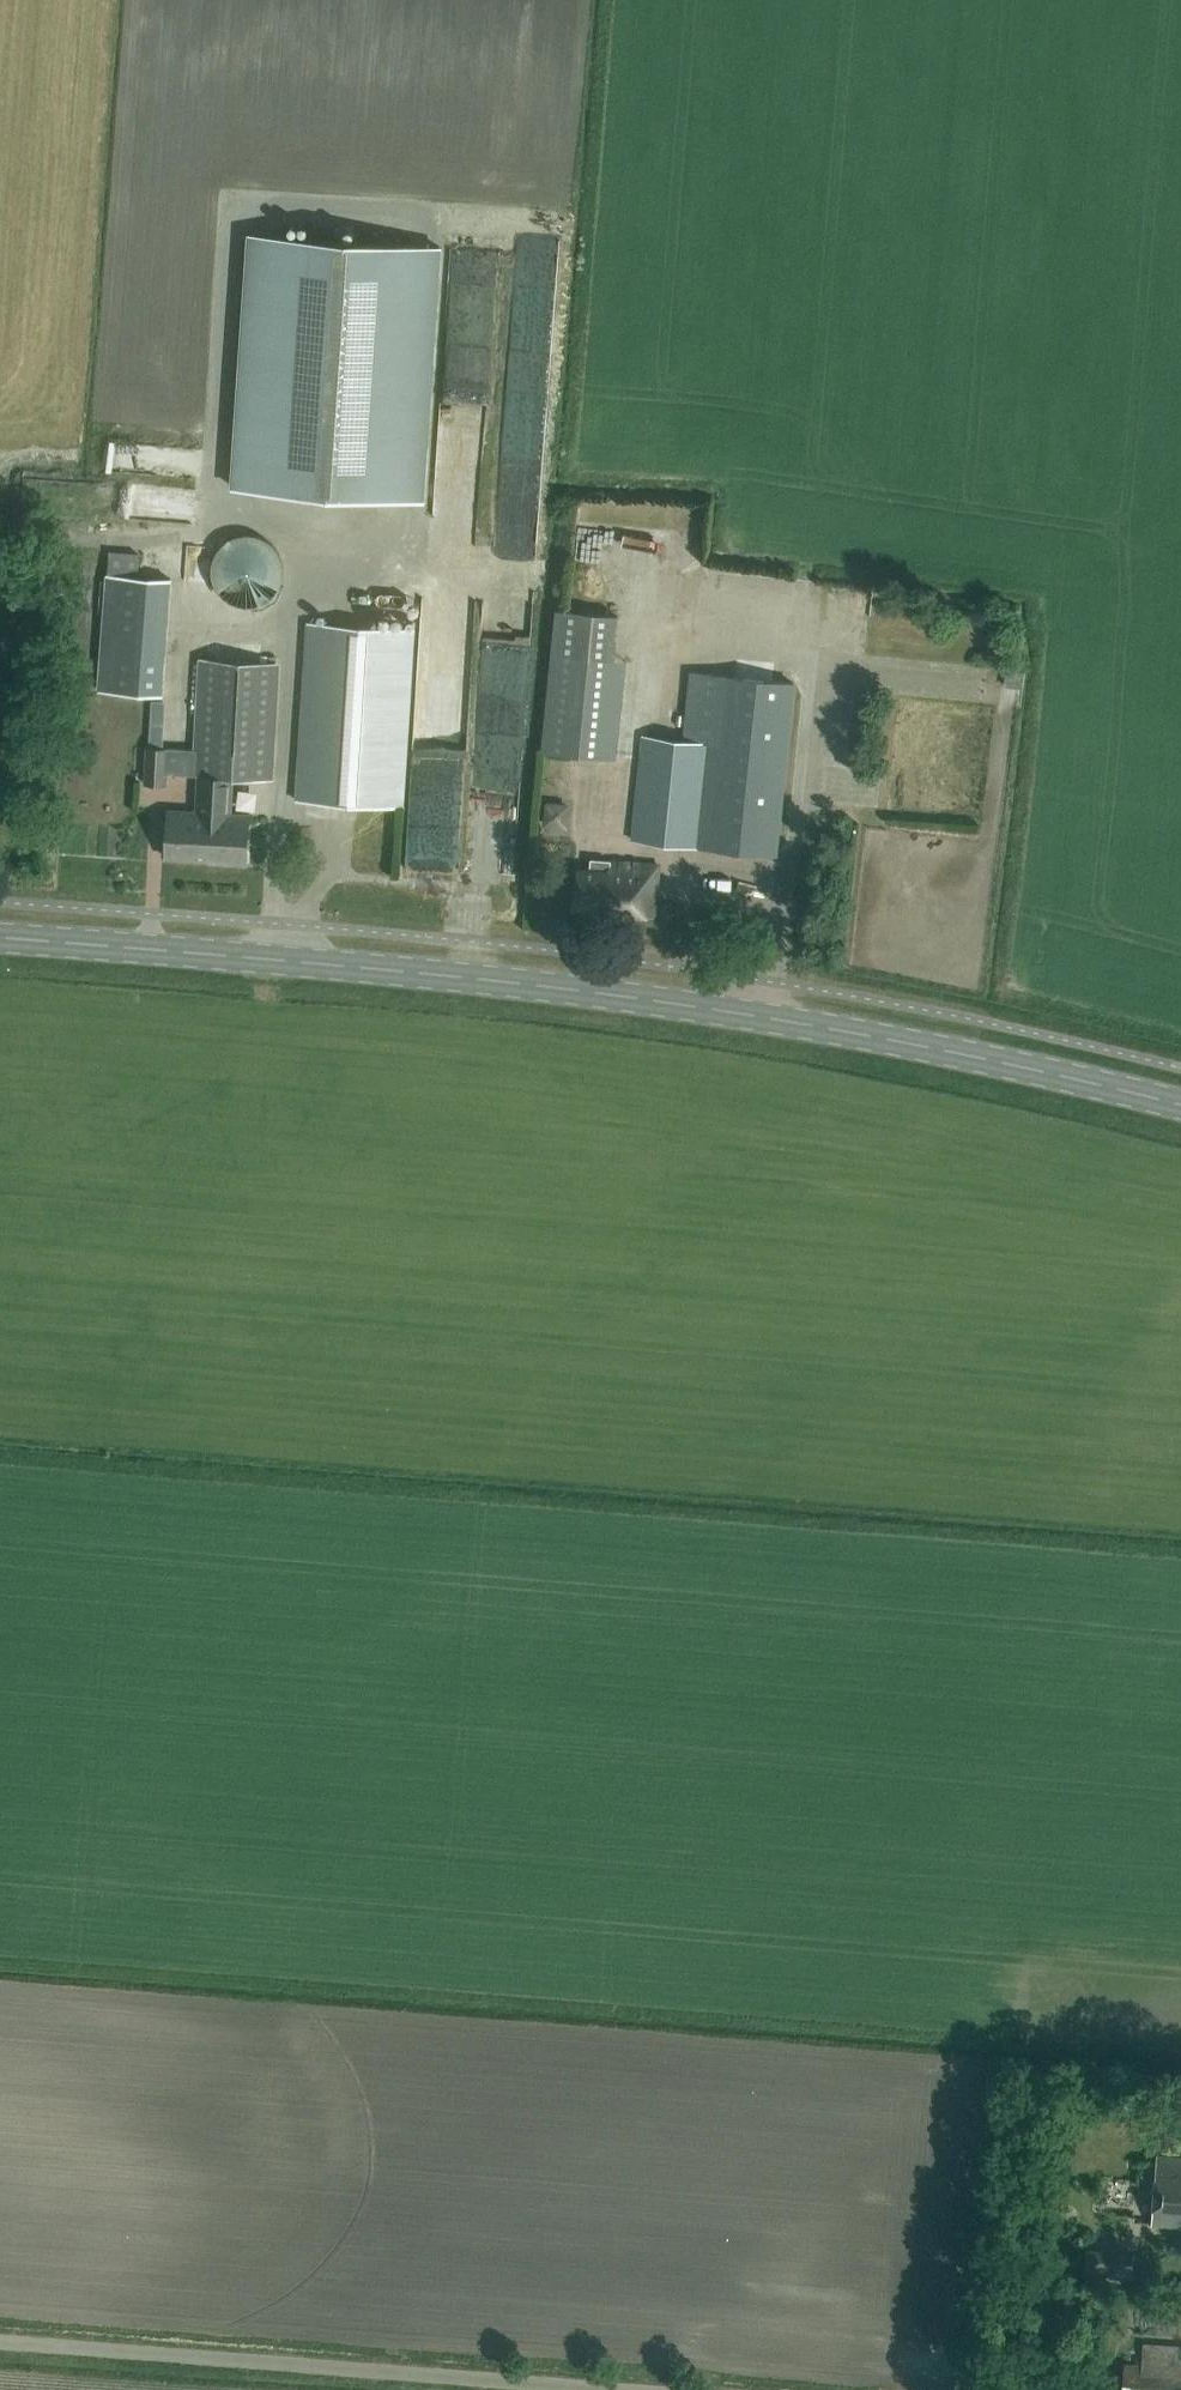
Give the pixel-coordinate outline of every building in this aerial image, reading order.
[(443,246),(247,232),(230,488),(426,501),(443,246)] [(123,445),(123,469),(203,469),(203,446),(123,445)] [(276,549),(261,537),(242,535),(225,542),(214,557),(212,576),(219,593),(234,604),(252,606),(270,599),(281,584),(283,566),(276,549)] [(137,553),(108,551),(98,691),(161,696),(170,578),(135,575),(137,553)] [(619,617),(557,611),(543,750),(616,757),(625,660),(615,659),(619,617)] [(412,628),(304,622),(294,801),(402,807),(412,628)] [(165,857),(206,859),(216,660),(197,659),(191,775),(196,775),(194,812),(167,810),(165,857)] [(277,663),(216,660),(206,859),(222,860),(222,863),(247,864),(249,814),(229,813),(231,777),(271,779),(277,663)] [(796,684),(689,672),(682,739),(640,735),(629,840),(778,856),(796,684)] [(442,732),(458,736),(463,717),(447,713),(442,732)] [(168,748),(143,746),(141,784),(165,785),(168,748)] [(549,826),(573,827),(574,803),(550,802),(549,826)] [(658,865),(591,859),(590,870),(578,869),(573,909),(653,916),(658,865)] [(1157,2156),(1156,2165),(1139,2163),(1137,2186),(1154,2187),(1152,2224),(1180,2226),(1180,2158),(1157,2156)] [(1143,2345),(1142,2366),(1123,2365),(1122,2389),(1180,2389),(1180,2347),(1143,2345)]
